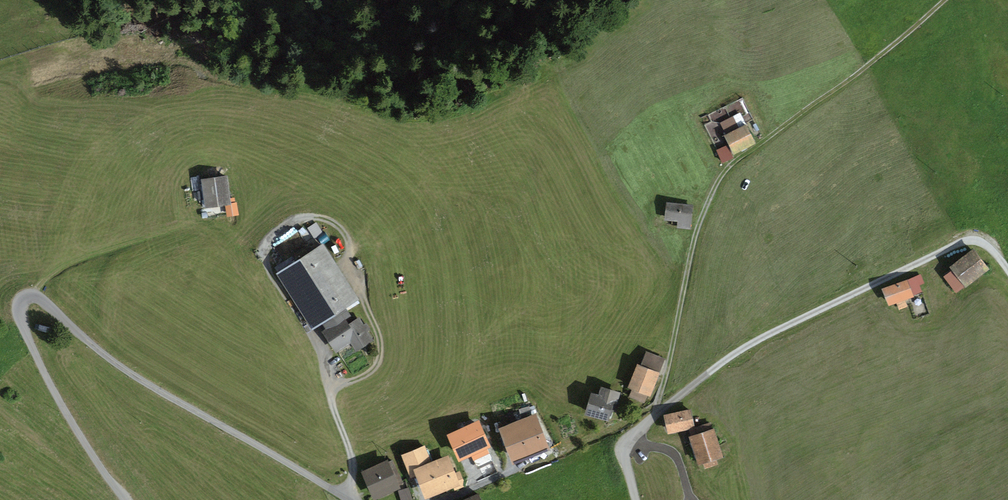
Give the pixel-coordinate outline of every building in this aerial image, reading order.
[(746,124),(724,135),(734,154),(756,143),(746,124)] [(228,175),(201,179),(205,208),(232,204),(228,175)] [(694,205),(666,202),(664,220),(678,222),(677,228),(691,230),(694,205)] [(319,220),(310,223),(314,232),(322,229),(319,220)] [(324,242),(276,273),(312,329),(322,323),(346,308),(360,299),(324,242)] [(974,248),(950,267),(952,270),(944,276),(957,292),(965,286),(966,287),(990,269),(974,248)] [(921,273),(881,288),(888,306),(896,303),(899,310),(908,306),(906,300),(915,296),(914,294),(922,291),(920,284),(924,282),(921,273)] [(325,329),(321,331),(335,354),(351,344),(356,352),(375,340),(368,330),(370,329),(366,322),(364,324),(359,317),(349,323),(346,319),(352,316),(346,308),(322,323),(325,329)] [(637,364),(627,388),(632,390),(629,397),(645,403),(648,395),(650,396),(666,359),(647,351),(641,365),(637,364)] [(598,394),(590,392),(584,415),(609,421),(612,411),(616,412),(621,392),(600,386),(598,394)] [(691,408),(663,415),(668,434),(695,427),(691,408)] [(536,413),(499,428),(513,465),(551,450),(536,413)] [(714,429),(689,437),(698,465),(723,456),(714,429)] [(400,455),(409,478),(416,476),(425,499),(426,499),(454,489),(455,491),(467,486),(460,471),(456,473),(448,454),(432,461),(425,445),(400,455)] [(388,459),(361,471),(374,499),(400,488),(399,484),(403,482),(393,459),(389,461),(388,459)] [(402,490),(403,499),(404,499),(411,499),(410,489),(402,490)]
